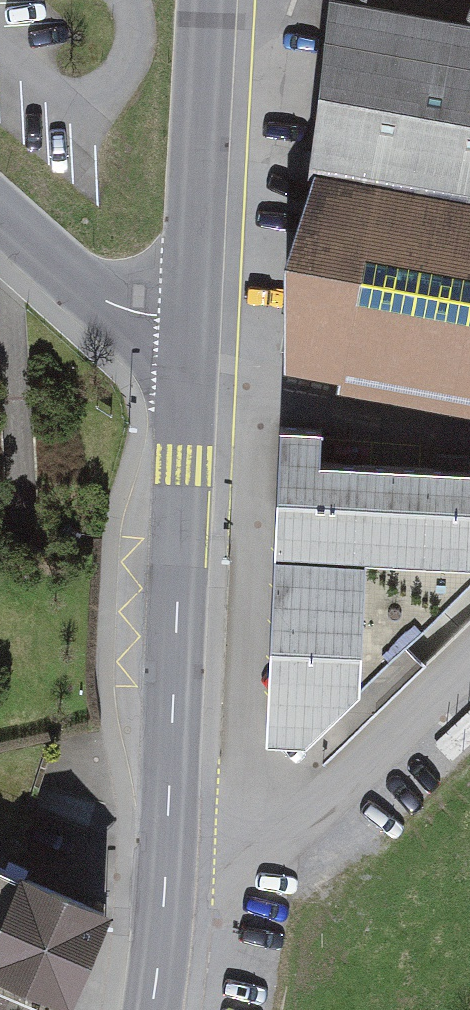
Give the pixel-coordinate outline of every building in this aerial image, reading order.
[(346,16),(315,185),(337,189),(469,213),(469,38),(346,16)] [(299,389),(469,420),(469,213),(337,189),(320,280),(299,389)] [(469,612),(469,472),(342,467),(345,435),(287,432),(283,505),(288,514),(274,754),(289,775),(330,768),(390,685),(469,612)] [(5,870),(0,884),(0,1009),(109,1009),(138,932),(38,894),(42,884),(5,870)]
